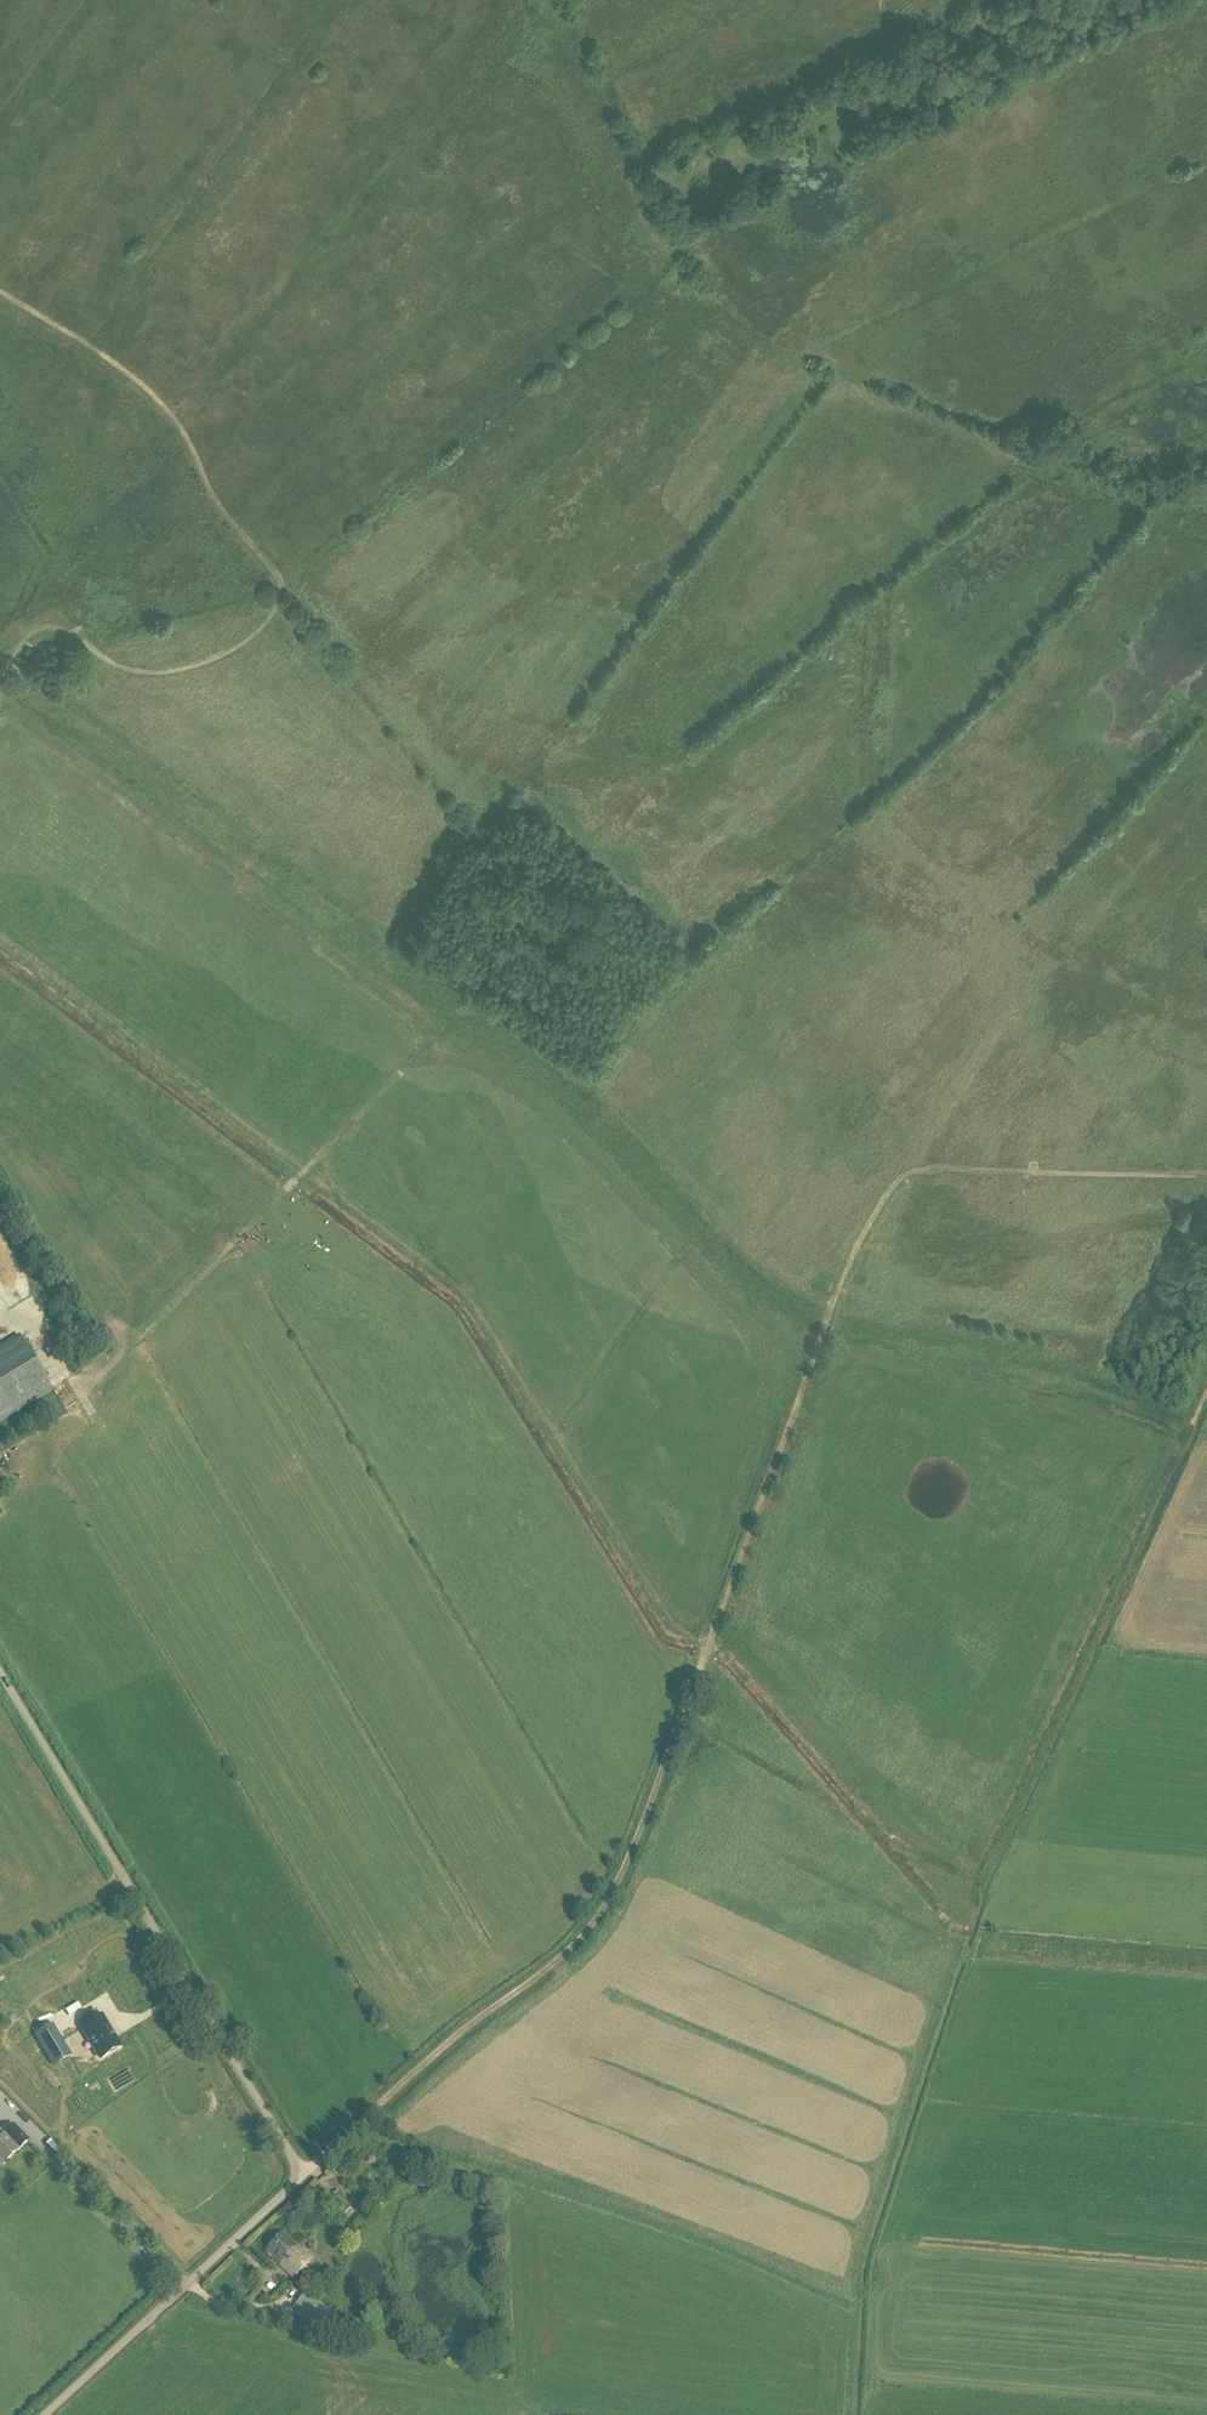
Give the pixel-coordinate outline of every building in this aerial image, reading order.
[(839,90),(834,94),(840,100),(845,95),(839,90)] [(25,652),(31,656),(35,651),(28,647),(25,652)] [(18,1261),(13,1264),(18,1275),(23,1273),(18,1261)] [(17,1286),(19,1294),(28,1291),(26,1283),(17,1286)] [(52,1390),(19,1336),(0,1348),(0,1422),(52,1390)] [(46,1982),(54,1973),(50,1969),(42,1978),(46,1982)] [(90,1983),(81,1988),(92,2007),(102,2002),(90,1983)] [(94,2010),(80,2019),(85,2028),(83,2029),(101,2059),(120,2048),(102,2018),(99,2019),(94,2010)] [(57,2023),(40,2033),(58,2062),(74,2052),(57,2023)] [(100,2094),(96,2103),(102,2106),(107,2097),(100,2094)] [(62,2115),(67,2122),(77,2115),(72,2108),(62,2115)] [(4,2165),(29,2141),(13,2125),(5,2134),(0,2130),(0,2161),(4,2165)] [(331,2199),(345,2215),(353,2208),(339,2192),(331,2199)] [(267,2252),(295,2277),(312,2259),(284,2233),(267,2252)] [(296,2304),(325,2331),(337,2317),(309,2291),(296,2304)]
